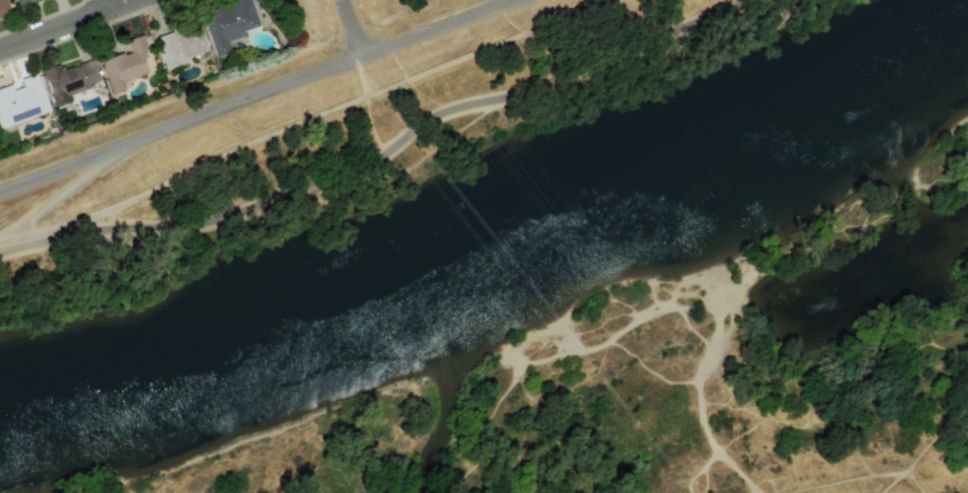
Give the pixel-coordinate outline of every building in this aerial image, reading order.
[(9,12),(5,0),(0,0),(0,15),(9,12)] [(250,0),(235,0),(200,12),(216,57),(231,52),(227,42),(244,36),(243,31),(259,26),(250,0)] [(207,51),(197,22),(155,36),(166,70),(188,62),(187,57),(207,51)] [(122,81),(147,74),(142,58),(149,55),(142,34),(125,40),(129,51),(100,60),(111,94),(125,90),(122,81)] [(101,82),(93,59),(60,70),(58,65),(41,71),(53,106),(69,101),(66,95),(101,82)] [(37,73),(20,79),(22,86),(12,90),(10,84),(0,88),(0,128),(49,112),(37,73)]
